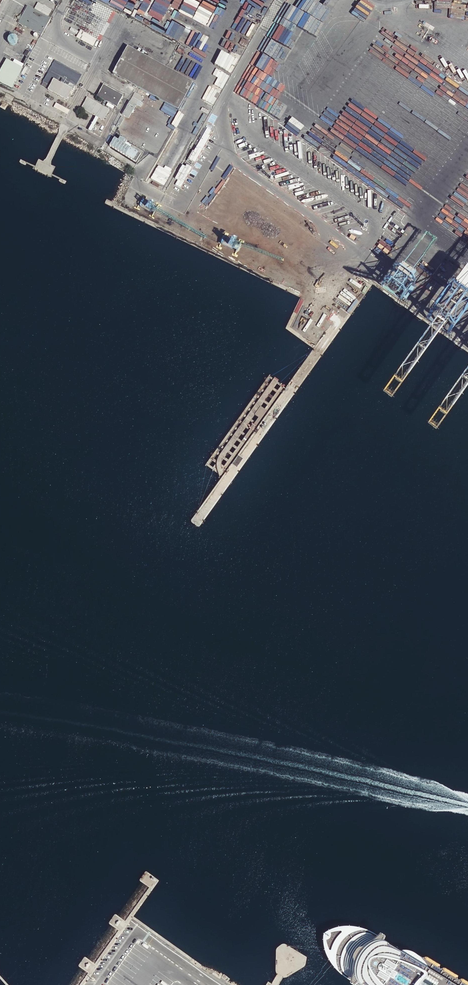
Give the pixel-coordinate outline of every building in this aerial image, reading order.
[(149,11),(161,18),(169,3),(163,0),(155,0),(149,11)] [(196,16),(199,8),(180,0),(179,0),(175,8),(196,16)] [(313,2),(310,0),(297,0),(296,2),(294,0),(288,0),(280,12),(299,23),(313,2)] [(41,35),(50,18),(28,7),(19,23),(41,35)] [(98,39),(81,30),(80,31),(80,30),(76,38),(93,47),(93,45),(94,46),(98,39)] [(13,35),(12,34),(10,35),(9,35),(8,37),(7,38),(7,40),(7,41),(8,43),(10,44),(11,44),(13,44),(14,44),(16,43),(17,41),(17,40),(17,38),(16,36),(15,35),(13,35)] [(127,46),(112,74),(179,110),(194,82),(127,46)] [(260,46),(256,52),(266,57),(258,72),(272,80),(284,60),(260,46)] [(191,58),(193,52),(183,49),(181,55),(191,58)] [(320,67),(327,54),(319,50),(312,63),(320,67)] [(180,71),(186,59),(180,56),(174,68),(180,71)] [(11,89),(22,69),(7,60),(0,72),(0,83),(11,89)] [(13,91),(37,100),(43,86),(19,76),(13,91)] [(53,80),(48,89),(66,100),(71,90),(53,80)] [(117,107),(123,95),(104,84),(97,96),(117,107)] [(60,113),(63,106),(46,98),(42,106),(60,113)] [(86,98),(81,108),(103,120),(109,111),(86,98)] [(290,116),(300,124),(309,111),(297,102),(292,108),(294,110),(290,116)] [(153,172),(147,183),(160,191),(167,180),(153,172)] [(209,232),(279,261),(286,246),(216,217),(209,232)] [(232,465),(237,468),(243,460),(239,457),(232,465)]
